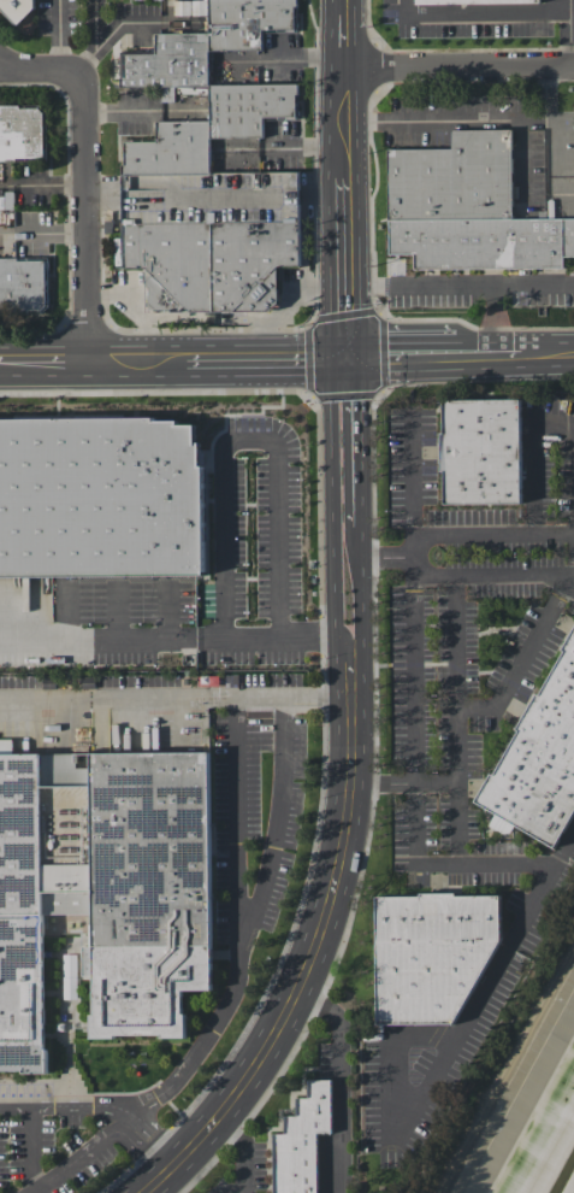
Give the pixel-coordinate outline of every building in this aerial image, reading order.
[(23,18),(0,11),(0,0),(29,0),(23,18)] [(208,33),(208,0),(296,0),(296,28),(208,55),(208,86),(120,86),(120,57),(199,33),(208,33)] [(298,171),(300,265),(277,265),(277,310),(144,310),(144,268),(122,268),(122,141),(155,141),(155,121),(208,121),(208,84),(296,83),(296,117),(262,117),(262,137),(208,137),(208,171),(298,171)] [(43,159),(0,160),(0,105),(43,105),(43,159)] [(511,218),(573,217),(573,255),(563,255),(563,268),(413,268),(413,253),(389,253),(387,148),(451,147),(451,129),(510,129),(511,218)] [(47,310),(0,310),(0,258),(46,258),(47,310)] [(519,399),(520,503),(443,504),(442,400),(519,399)] [(206,575),(0,577),(0,419),(177,417),(177,424),(195,424),(195,442),(205,442),(206,575)] [(472,799),(552,846),(573,809),(573,624),(472,799)] [(87,752),(90,1036),(185,1036),(184,991),(209,991),(207,751),(87,752)] [(45,1069),(41,754),(0,755),(0,1070),(45,1069)] [(374,897),(378,1024),(452,1023),(501,942),(499,893),(374,897)] [(76,954),(63,954),(63,999),(77,999),(76,954)] [(315,1132),(317,1192),(272,1192),(271,1132),(283,1132),(283,1115),(295,1115),(295,1098),(308,1097),(308,1080),(330,1080),(331,1132),(315,1132)]
